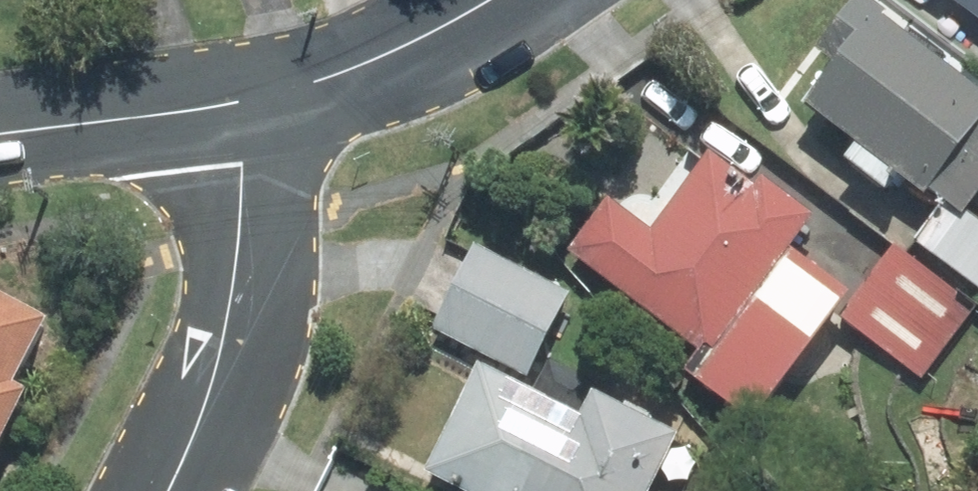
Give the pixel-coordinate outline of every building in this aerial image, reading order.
[(977,24),(977,0),(947,0),(977,24)] [(977,298),(977,229),(972,225),(977,216),(977,104),(882,36),(891,24),(859,1),(812,66),(829,78),(798,122),(849,158),(838,172),(880,202),(868,219),(977,298)] [(689,392),(750,438),(848,309),(789,264),(816,229),(763,189),(755,199),(707,163),(648,240),(605,208),(564,261),(707,369),(689,392)] [(976,312),(893,253),(842,325),(925,384),(976,312)] [(475,254),(434,338),(529,385),(571,301),(475,254)] [(47,336),(0,312),(0,457),(25,409),(13,402),(47,336)] [(431,473),(466,490),(661,490),(687,440),(599,395),(586,419),(486,368),(431,473)]
